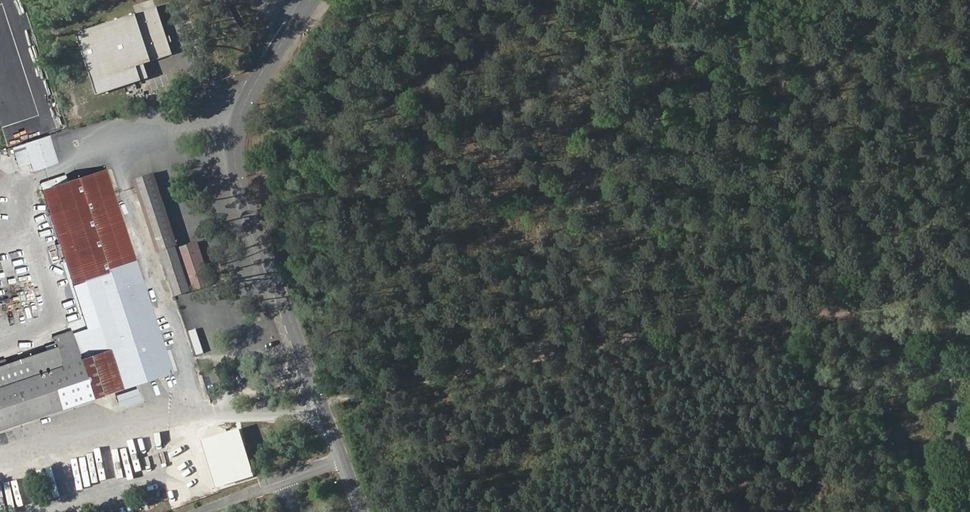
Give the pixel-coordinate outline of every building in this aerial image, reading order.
[(160,6),(78,33),(99,96),(146,80),(141,65),(176,54),(160,6)] [(51,137),(17,150),(24,169),(36,165),(39,173),(61,164),(51,137)] [(172,372),(157,327),(151,309),(105,171),(66,183),(64,177),(40,184),(97,355),(87,358),(80,360),(79,357),(72,332),(53,338),(55,348),(0,366),(0,430),(172,372)] [(177,243),(153,171),(132,177),(156,249),(159,248),(173,293),(188,289),(173,244),(177,243)] [(209,285),(195,242),(177,247),(191,290),(209,285)] [(163,325),(158,308),(151,309),(157,327),(163,325)] [(240,348),(234,349),(236,357),(242,355),(240,348)] [(137,389),(116,395),(120,407),(140,400),(137,389)] [(202,437),(216,485),(253,474),(239,426),(202,437)]
